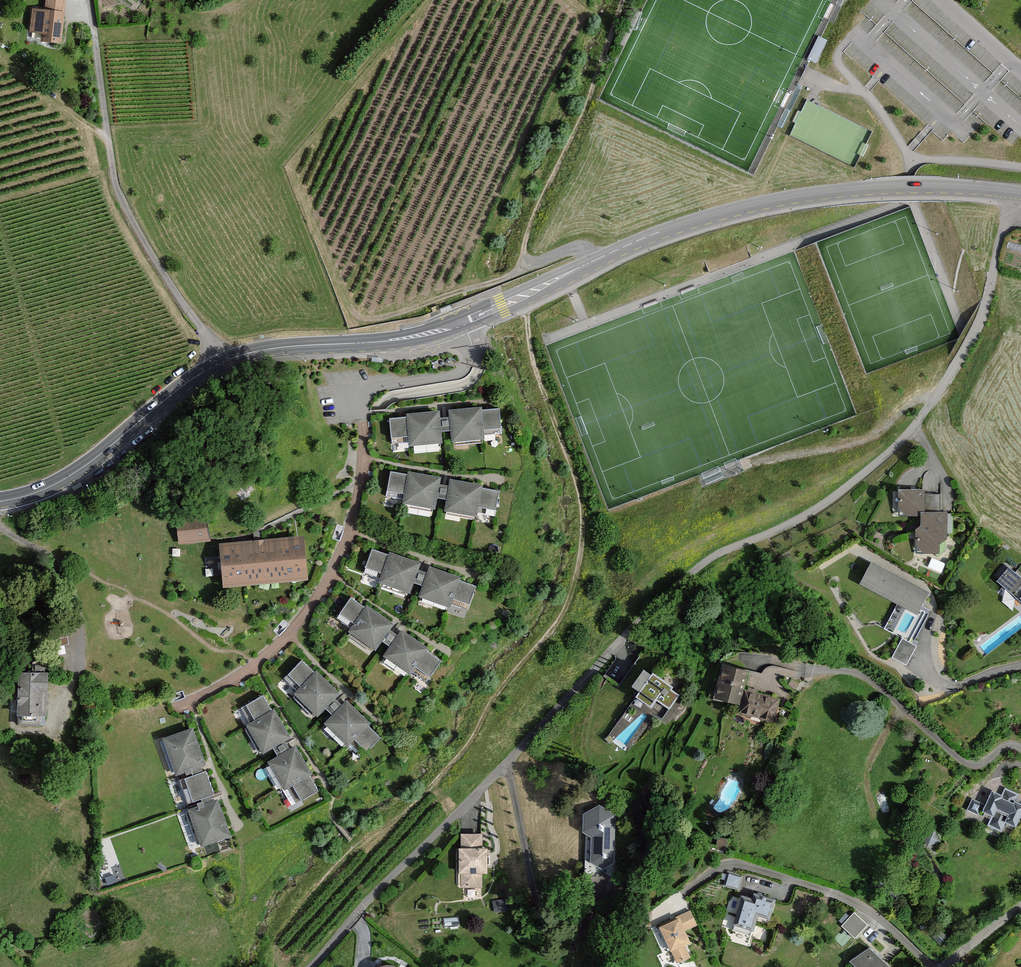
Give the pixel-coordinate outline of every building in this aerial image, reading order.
[(27,43),(58,46),(63,0),(48,0),(47,12),(31,10),(27,43)] [(406,420),(389,421),(391,444),(441,439),(441,434),(450,433),(451,445),(485,442),(484,437),(502,435),(499,409),(482,411),(482,409),(448,412),(449,419),(439,420),(438,414),(406,417),(406,420)] [(441,476),(409,470),(408,473),(390,470),(386,497),(403,499),(402,502),(436,508),(438,497),(446,498),(444,509),(478,515),(479,512),(495,515),(500,489),(483,486),(483,483),(450,477),(449,484),(440,483),(441,476)] [(921,490),(899,491),(900,514),(919,514),(919,524),(915,524),(915,551),(939,551),(939,542),(946,536),(945,512),(921,513),(921,490)] [(179,543),(209,540),(206,513),(176,516),(179,543)] [(259,537),(220,540),(224,589),(309,583),(306,533),(298,534),(259,537)] [(421,561),(390,550),(389,553),(372,547),(363,573),(379,578),(378,581),(410,592),(414,581),(422,584),(419,595),(451,606),(452,603),(467,609),(476,584),(460,578),(461,575),(429,564),(427,571),(418,568),(421,561)] [(929,591),(870,560),(858,582),(918,613),(929,591)] [(997,580),(1020,599),(1020,575),(1010,565),(997,580)] [(394,624),(367,605),(365,607),(350,597),(335,619),(349,629),(348,631),(376,650),(382,641),(389,646),(383,655),(411,675),(412,672),(426,682),(441,660),(427,650),(429,648),(401,629),(398,634),(390,629),(394,624)] [(908,664),(918,645),(904,637),(893,656),(908,664)] [(747,665),(715,657),(706,696),(736,703),(733,713),(773,722),(779,696),(742,687),(747,665)] [(340,694),(316,671),(314,673),(302,660),(283,679),(295,691),(293,693),(317,717),(325,709),(331,715),(323,723),(347,747),(349,745),(361,757),(380,739),(367,726),(369,724),(346,701),(341,705),(335,699),(340,694)] [(687,698),(634,664),(620,687),(632,694),(605,737),(627,750),(654,707),(673,719),(687,698)] [(45,727),(48,674),(22,672),(19,726),(45,727)] [(797,683),(790,677),(785,684),(792,690),(797,683)] [(291,738),(274,709),(272,710),(263,695),(239,708),(248,723),(246,724),(263,754),(272,748),(277,756),(267,761),(284,791),(286,790),(294,804),(317,791),(309,776),(311,775),(295,746),(289,749),(285,741),(291,738)] [(205,766),(191,727),(160,738),(173,777),(183,773),(184,776),(190,774),(190,776),(178,780),(186,804),(199,800),(201,802),(195,804),(196,807),(186,811),(200,848),(229,837),(216,800),(213,801),(211,796),(213,795),(204,771),(201,772),(200,767),(205,766)] [(972,798),(967,809),(979,815),(981,811),(992,816),(988,823),(1003,830),(1006,822),(1015,826),(1020,813),(1020,803),(1014,799),(1012,802),(1000,796),(1001,794),(990,789),(984,803),(972,798)] [(599,803),(580,812),(580,831),(589,838),(588,866),(614,866),(615,813),(599,803)] [(487,833),(462,832),(462,889),(486,889),(487,833)] [(740,876),(727,873),(724,886),(737,889),(740,876)] [(750,901),(740,898),(732,925),(750,930),(754,915),(767,919),(773,898),(753,892),(750,901)] [(695,924),(689,910),(654,926),(666,950),(668,949),(674,962),(688,956),(682,944),(687,942),(682,930),(695,924)] [(855,937),(867,924),(854,912),(842,925),(855,937)] [(867,944),(850,961),(856,966),(890,966),(867,944)]
